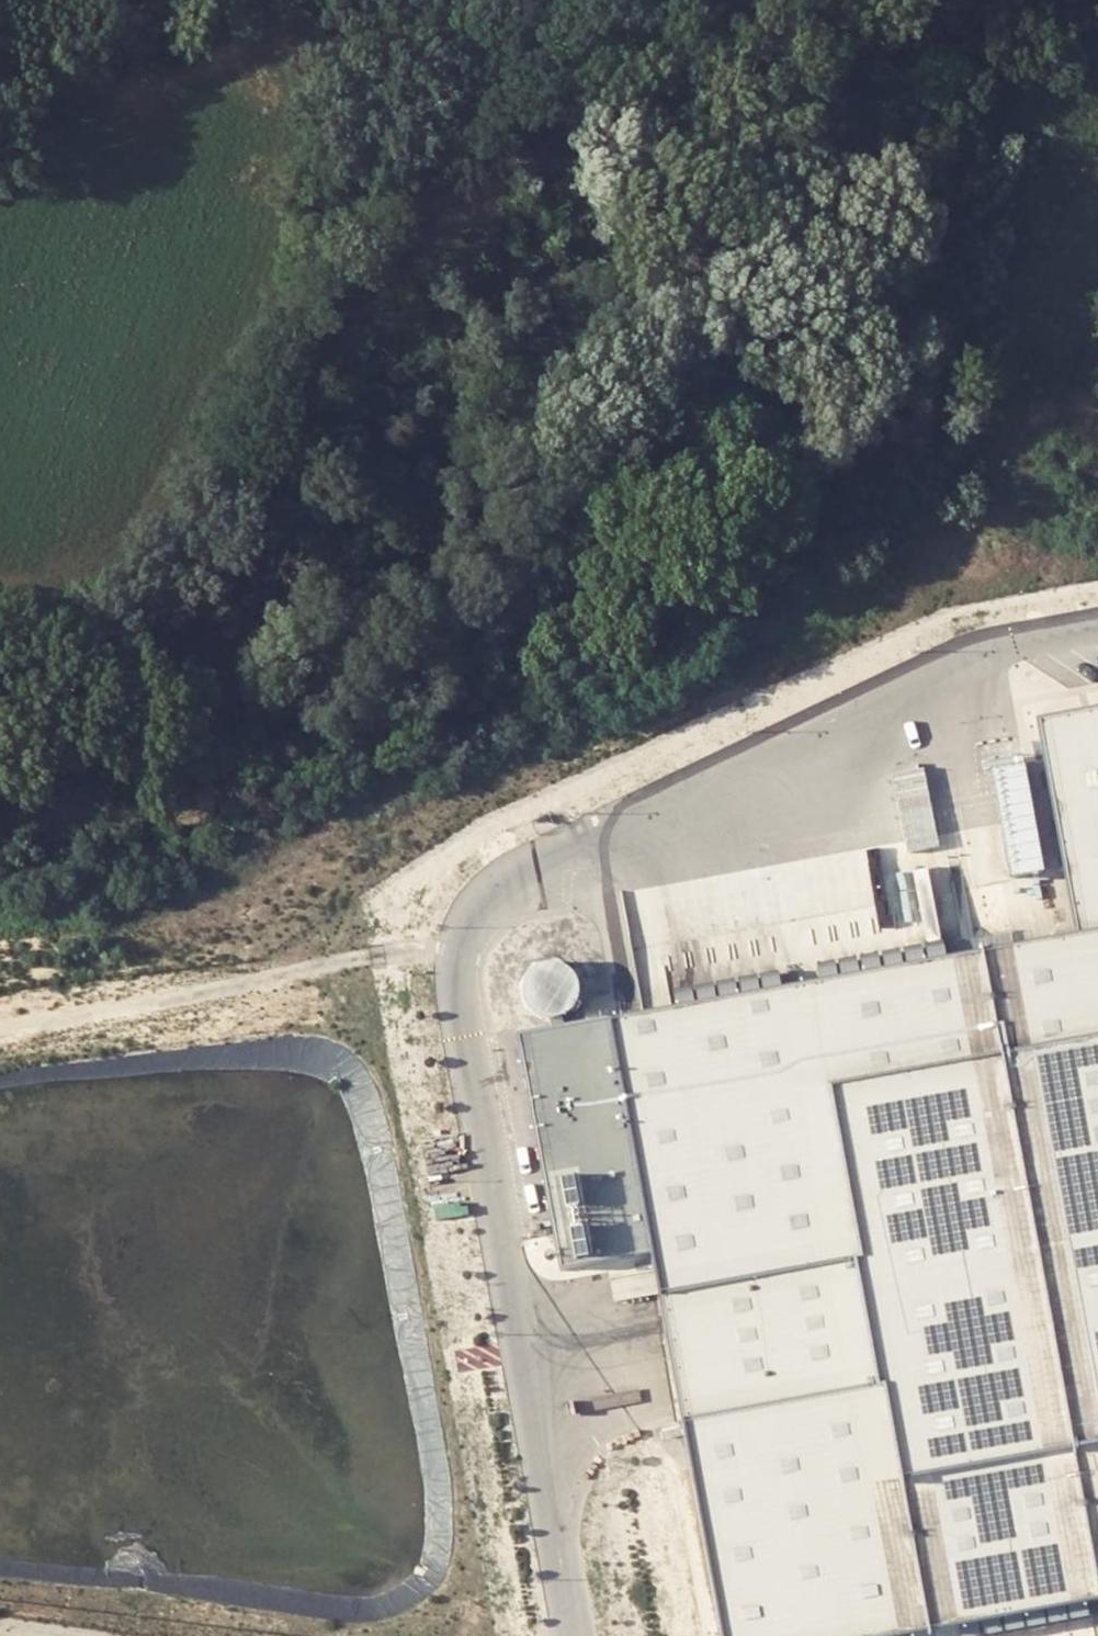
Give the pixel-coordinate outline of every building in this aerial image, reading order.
[(1036,703),(1076,925),(1097,921),(1097,692),(1036,703)] [(1013,874),(1046,867),(1025,761),(993,767),(1013,874)] [(615,1017),(655,1254),(728,1635),(873,1635),(1097,1595),(1097,921),(1076,925),(615,1017)] [(566,1012),(573,1005),(577,996),(578,986),(576,977),(570,969),(563,963),(554,960),(545,960),(537,963),(529,968),(524,976),(521,984),(521,993),(524,1002),(529,1009),(537,1015),(547,1017),(557,1017),(566,1012)] [(655,1254),(615,1017),(519,1034),(560,1270),(655,1254)]
